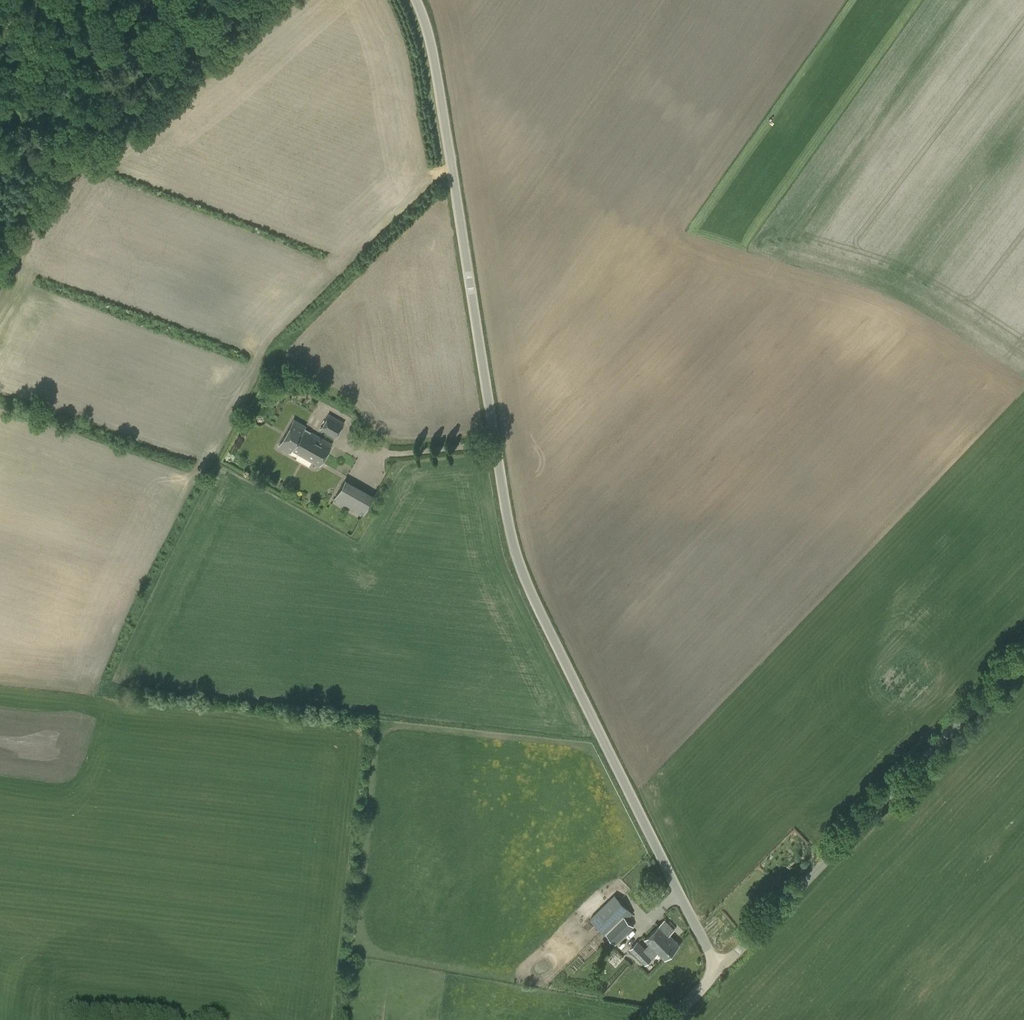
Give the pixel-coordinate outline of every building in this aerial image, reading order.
[(343,423),(328,414),(320,429),(335,437),(343,423)] [(305,426),(293,419),(279,445),(290,452),(291,449),(319,465),(331,444),(310,432),(309,434),(302,430),(305,426)] [(373,495),(345,479),(335,499),(362,514),(373,495)] [(634,926),(625,917),(631,911),(615,894),(590,918),(616,944),(634,926)] [(638,940),(630,949),(643,962),(645,965),(654,957),(653,956),(657,952),(665,959),(680,944),(670,934),(675,929),(665,920),(645,940),(648,943),(644,947),(638,940)]
